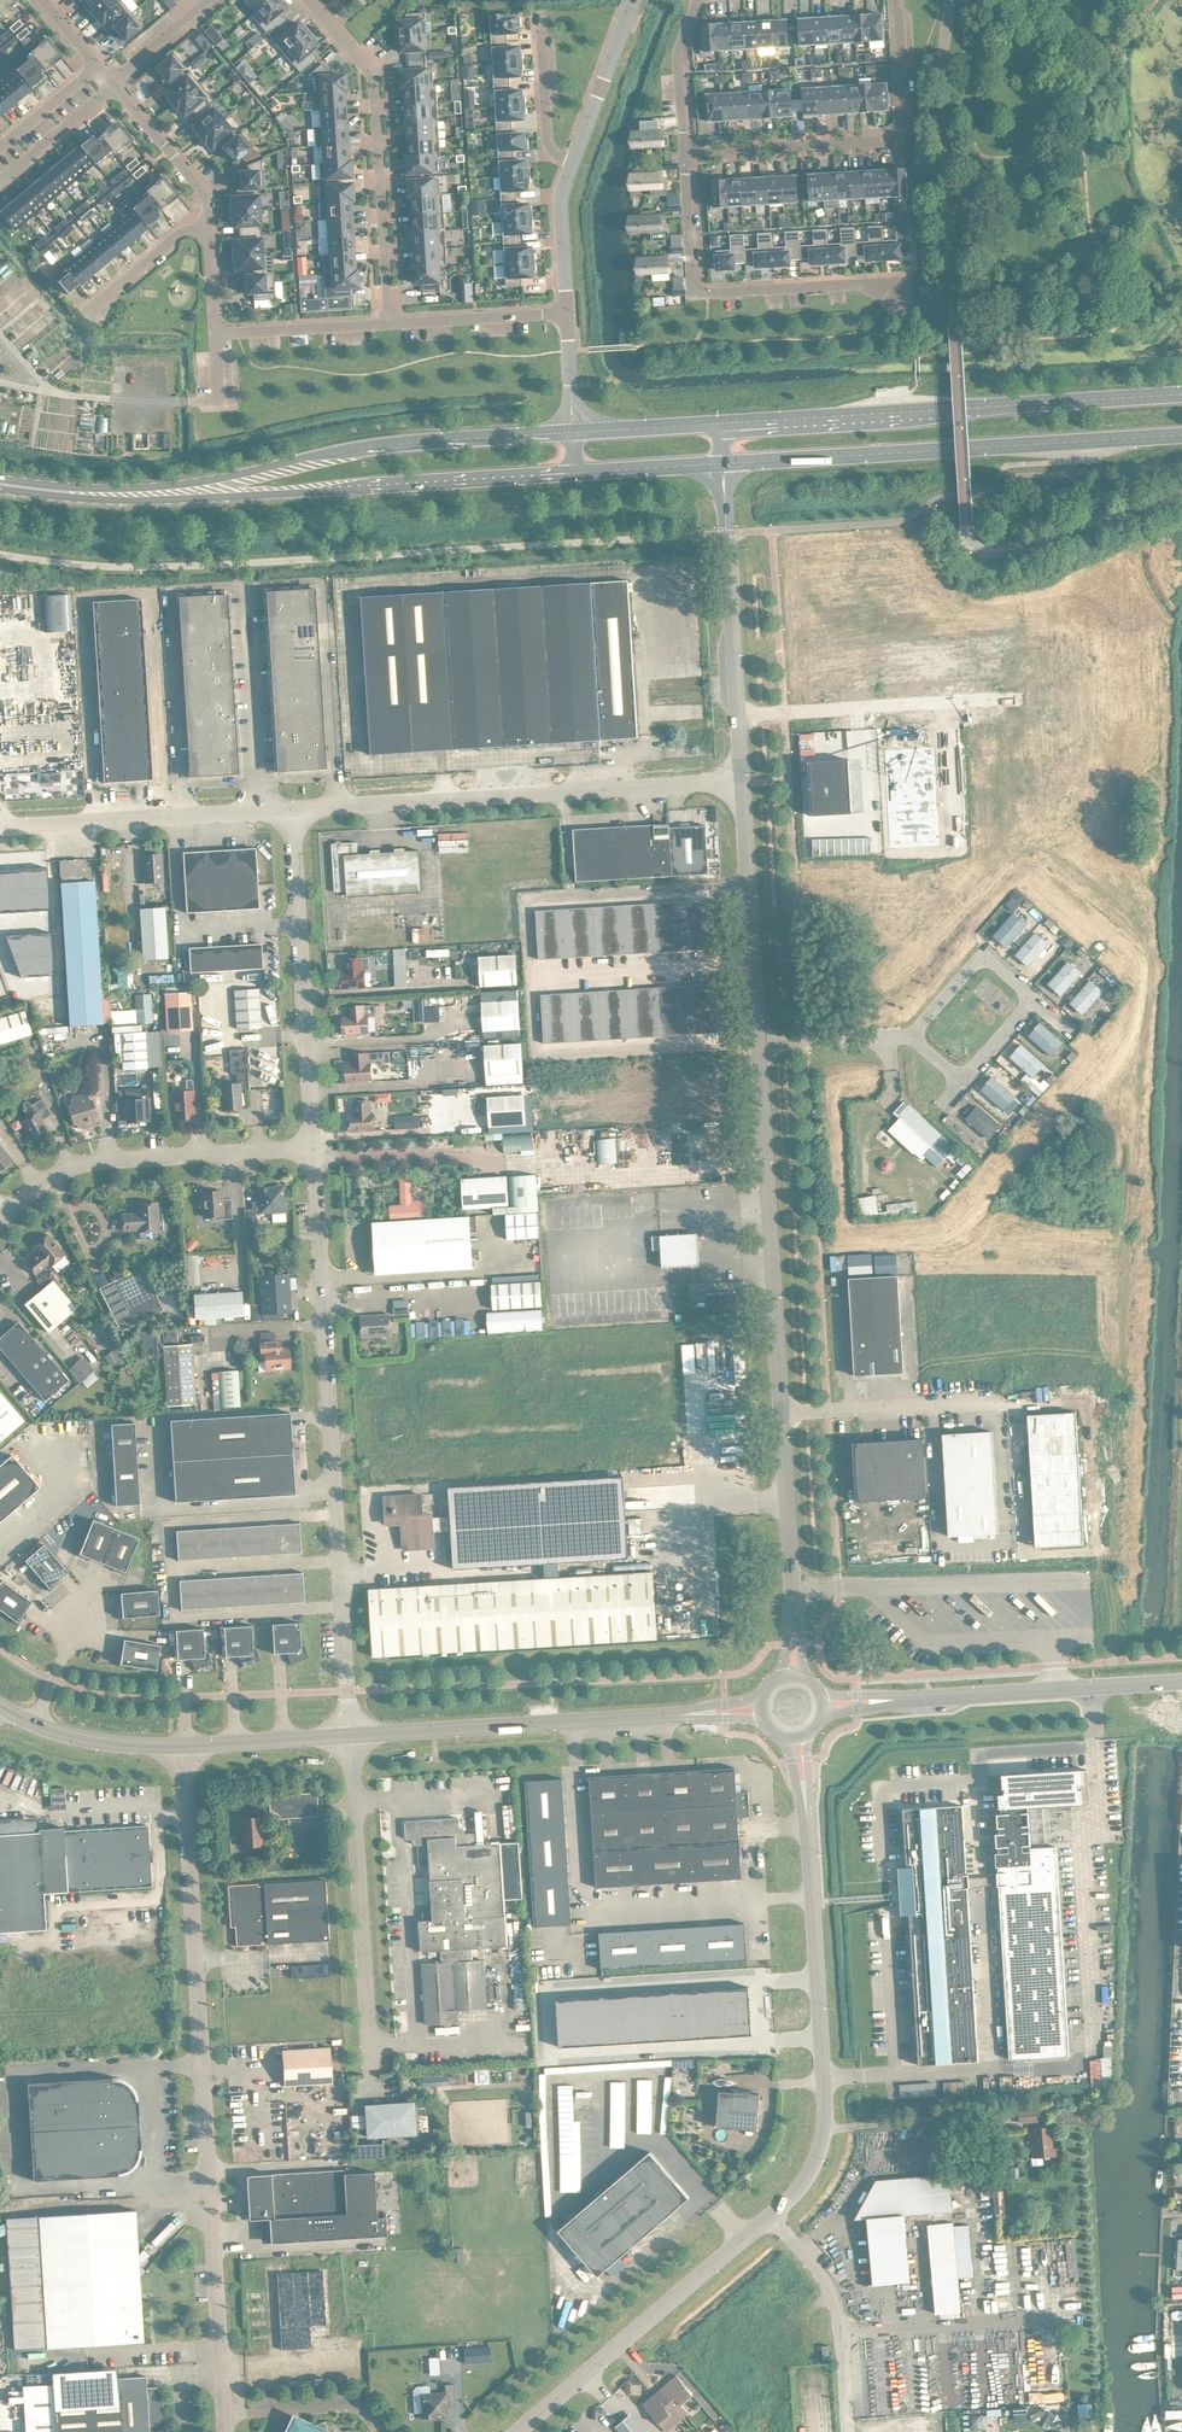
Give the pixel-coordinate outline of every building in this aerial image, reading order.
[(13,0),(0,0),(0,11),(13,0)] [(98,14),(114,0),(91,0),(95,5),(92,7),(98,14)] [(115,23),(115,22),(132,8),(126,0),(114,0),(98,14),(103,21),(106,18),(112,25),(115,23)] [(273,26),(287,15),(280,8),(286,3),(284,0),(266,0),(257,7),(253,11),(269,30),(273,26)] [(115,22),(115,23),(126,36),(143,21),(132,8),(115,22)] [(400,17),(401,32),(426,30),(425,17),(428,17),(427,8),(407,9),(408,17),(400,17)] [(884,10),(869,11),(871,37),(885,36),(884,10)] [(492,29),(493,37),(509,36),(508,29),(520,28),(520,22),(522,22),(522,13),(505,14),(505,11),(493,12),(495,29),(492,29)] [(869,11),(856,12),(857,38),(871,37),(869,11)] [(856,12),(842,13),(844,38),(857,38),(856,12)] [(828,13),(815,14),(816,40),(830,39),(828,13)] [(842,13),(828,13),(830,39),(844,38),(842,13)] [(816,40),(815,14),(800,15),(802,41),(816,40)] [(20,15),(15,19),(19,23),(24,20),(20,15)] [(275,38),(285,49),(309,29),(299,18),(293,23),(287,15),(273,26),(280,34),(275,38)] [(788,16),(773,17),(775,43),(789,42),(788,16)] [(773,17),(760,18),(761,43),(775,43),(773,17)] [(746,18),(732,19),(734,45),(748,44),(746,18)] [(760,18),(746,18),(748,44),(761,43),(760,18)] [(19,23),(15,19),(11,23),(15,27),(19,23)] [(732,19),(719,20),(720,46),(734,45),(732,19)] [(720,46),(719,20),(704,21),(705,35),(702,36),(703,50),(714,50),(713,46),(720,46)] [(206,27),(218,41),(224,35),(213,21),(206,27)] [(27,23),(22,27),(26,31),(31,27),(27,23)] [(26,31),(22,27),(17,31),(21,35),(26,31)] [(309,29),(285,49),(301,68),(319,53),(312,46),(318,41),(309,29)] [(32,48),(34,51),(46,66),(53,61),(51,58),(60,51),(61,50),(63,52),(45,30),(44,31),(45,31),(48,34),(31,48),(32,48)] [(212,41),(203,30),(197,35),(206,46),(212,41)] [(409,47),(410,56),(427,55),(426,30),(401,32),(402,47),(409,47)] [(495,44),(496,58),(525,57),(524,48),(521,48),(521,43),(509,43),(509,36),(493,37),(493,45),(495,44)] [(450,46),(430,47),(430,54),(451,53),(450,46)] [(158,63),(168,76),(169,77),(183,65),(183,66),(187,62),(175,49),(171,53),(158,63)] [(19,67),(33,83),(45,73),(42,69),(46,66),(34,51),(17,65),(19,67)] [(474,51),(465,51),(465,59),(474,59),(474,51)] [(404,82),(406,82),(435,80),(435,79),(434,65),(428,65),(427,55),(410,56),(411,66),(403,67),(403,70),(403,71),(403,78),(403,79),(404,79),(404,82)] [(194,56),(191,59),(196,64),(199,61),(194,56)] [(495,73),(495,80),(511,79),(511,72),(523,71),(522,66),(525,65),(525,57),(496,58),(497,73),(495,73)] [(315,72),(316,86),(316,87),(344,85),(344,86),(347,86),(347,82),(347,81),(346,75),(346,74),(346,70),(333,71),(323,59),(310,70),(312,73),(315,72)] [(174,95),(177,98),(200,79),(191,67),(187,70),(183,66),(183,65),(169,77),(168,76),(165,79),(170,85),(165,88),(172,97),(174,95)] [(9,75),(23,92),(33,83),(19,67),(9,75)] [(13,100),(23,92),(9,75),(0,83),(0,85),(13,100)] [(189,108),(194,113),(211,99),(215,96),(200,79),(177,98),(180,102),(178,103),(185,112),(189,108)] [(406,82),(408,100),(439,98),(437,79),(435,79),(435,80),(406,82)] [(498,88),(499,102),(527,100),(527,91),(524,92),(523,86),(512,87),(511,79),(495,80),(496,88),(498,88)] [(888,80),(874,81),(875,106),(889,106),(888,80)] [(874,81),(860,82),(861,107),(875,106),(874,81)] [(846,82),(832,83),(834,109),(848,108),(846,82)] [(860,82),(846,82),(848,108),(861,107),(860,82)] [(832,83),(819,84),(820,110),(834,109),(832,83)] [(820,110),(819,84),(805,85),(806,111),(820,110)] [(3,108),(13,100),(0,85),(0,105),(3,108)] [(314,106),(320,106),(320,105),(345,104),(344,86),(344,85),(316,87),(316,86),(313,87),(314,106)] [(792,86),(778,87),(779,112),(793,111),(792,86)] [(724,116),(723,90),(716,90),(716,87),(705,88),(706,102),(709,102),(710,117),(724,116)] [(764,87),(750,88),(752,114),(765,113),(764,87)] [(778,87),(764,87),(765,113),(779,112),(778,87)] [(750,88),(736,89),(738,115),(752,114),(750,88)] [(736,89),(723,90),(724,116),(738,115),(736,89)] [(408,100),(409,118),(440,116),(439,98),(408,100)] [(202,128),(205,131),(224,115),(211,99),(194,113),(198,118),(193,122),(200,130),(202,128)] [(497,116),(498,124),(514,123),(514,115),(525,115),(525,109),(528,109),(527,100),(499,102),(500,116),(497,116)] [(320,106),(321,122),(321,123),(346,122),(345,104),(320,105),(320,106)] [(475,110),(468,111),(469,126),(476,125),(475,110)] [(286,113),(281,118),(287,125),(294,125),(294,123),(286,113)] [(222,147),(225,144),(225,143),(238,132),(238,131),(224,115),(205,131),(208,135),(206,137),(213,145),(217,141),(222,147)] [(409,118),(410,136),(441,134),(440,116),(409,118)] [(642,126),(634,127),(634,143),(671,141),(670,131),(663,131),(663,125),(660,125),(659,116),(641,117),(642,126)] [(101,131),(101,132),(113,146),(116,149),(126,141),(133,136),(136,139),(135,139),(136,139),(118,117),(117,117),(119,120),(110,128),(108,126),(101,131)] [(316,142),(322,142),(322,141),(347,140),(346,122),(321,123),(321,122),(315,123),(316,142)] [(514,123),(498,124),(498,131),(497,131),(498,146),(530,144),(529,135),(526,135),(526,129),(515,130),(514,123)] [(225,143),(225,144),(236,157),(242,152),(246,157),(261,151),(242,128),(238,131),(238,132),(225,143)] [(94,131),(82,141),(95,158),(96,160),(113,146),(101,132),(97,135),(94,131)] [(410,136),(411,153),(411,154),(439,152),(439,153),(442,152),(441,134),(410,136)] [(322,142),(323,159),(349,158),(348,157),(347,140),(322,141),(322,142)] [(82,141),(72,150),(85,166),(95,158),(82,141)] [(502,158),(503,172),(532,171),(531,162),(528,162),(528,156),(516,157),(516,149),(500,150),(500,158),(502,158)] [(72,150),(62,158),(75,174),(85,166),(72,150)] [(411,154),(411,153),(408,153),(408,157),(408,158),(409,158),(409,164),(409,165),(409,169),(440,167),(439,153),(439,152),(411,154)] [(136,153),(132,157),(135,162),(140,158),(136,153)] [(241,168),(242,184),(242,185),(259,184),(260,185),(265,184),(263,154),(248,160),(248,167),(241,168)] [(135,162),(132,157),(127,161),(131,166),(135,162)] [(323,159),(320,159),(321,174),(352,172),(352,169),(352,168),(351,162),(352,162),(352,161),(351,161),(351,157),(348,157),(349,158),(323,159)] [(62,158),(52,166),(65,183),(75,174),(62,158)] [(143,161),(138,165),(142,170),(147,166),(143,161)] [(142,170),(138,165),(133,169),(137,174),(142,170)] [(907,165),(893,166),(894,192),(908,191),(907,165)] [(52,166),(42,175),(55,191),(65,183),(52,166)] [(893,166),(879,167),(880,192),(894,192),(893,166)] [(865,167),(851,168),(853,194),(867,193),(865,167)] [(879,167),(865,167),(867,193),(880,192),(879,167)] [(632,169),(633,186),(669,184),(668,173),(662,173),(661,168),(632,169)] [(851,168),(838,169),(839,195),(853,194),(851,168)] [(148,187),(150,190),(162,204),(162,205),(163,205),(170,199),(168,197),(177,189),(179,191),(180,191),(161,169),(161,170),(164,173),(147,187),(148,187)] [(838,169),(824,170),(826,196),(839,195),(838,169)] [(826,196),(824,170),(810,171),(811,197),(826,196)] [(502,187),(502,194),(518,193),(518,186),(530,185),(529,180),(532,179),(532,171),(503,172),(504,186),(502,187)] [(797,172),(783,173),(784,198),(799,197),(797,172)] [(769,173),(755,174),(757,200),(771,199),(769,173)] [(783,173),(769,173),(771,199),(784,198),(783,173)] [(411,192),(413,192),(413,191),(442,189),(441,174),(410,176),(411,192)] [(755,174),(742,175),(743,201),(757,200),(755,174)] [(42,175),(32,183),(45,200),(55,191),(42,175)] [(102,175),(96,179),(101,185),(107,180),(102,175)] [(742,175),(728,176),(730,202),(743,201),(742,175)] [(730,202),(728,176),(714,177),(715,191),(711,191),(712,206),(723,205),(723,202),(730,202)] [(107,180),(101,185),(104,188),(110,184),(107,180)] [(327,181),(328,196),(351,195),(353,195),(353,192),(353,191),(353,184),(353,183),(352,180),(327,181)] [(32,183),(22,192),(36,208),(45,200),(32,183)] [(235,203),(236,207),(261,206),(260,185),(259,184),(242,185),(242,184),(237,185),(238,192),(232,192),(232,203),(235,203)] [(104,188),(101,185),(95,189),(99,193),(104,188)] [(112,187),(107,192),(110,195),(115,191),(112,187)] [(413,192),(414,209),(445,207),(444,189),(442,189),(413,191),(413,192)] [(133,204),(135,206),(136,206),(149,222),(162,212),(158,208),(162,205),(162,204),(150,190),(133,204)] [(22,192),(12,200),(26,216),(36,208),(22,192)] [(110,195),(107,192),(101,196),(104,200),(110,195)] [(501,202),(502,216),(534,214),(534,205),(531,205),(530,200),(519,201),(518,193),(502,194),(503,202),(501,202)] [(321,215),(327,215),(327,214),(352,213),(351,195),(328,196),(320,196),(321,215)] [(485,196),(473,197),(474,210),(486,209),(485,196)] [(87,197),(81,201),(84,205),(90,200),(87,197)] [(26,216),(12,200),(1,209),(15,225),(26,216)] [(84,205),(81,201),(75,206),(79,210),(84,205)] [(92,204),(87,208),(90,212),(96,207),(92,204)] [(136,206),(135,206),(126,214),(139,231),(149,222),(136,206)] [(240,222),(240,229),(262,227),(261,206),(236,207),(236,212),(233,212),(234,223),(240,222)] [(414,209),(416,227),(446,225),(445,207),(414,209)] [(90,212),(87,208),(81,213),(84,217),(90,212)] [(631,212),(632,228),(668,226),(667,215),(661,216),(660,210),(631,212)] [(327,214),(327,215),(328,233),(353,231),(352,213),(327,214)] [(67,214),(61,218),(64,222),(70,217),(67,214)] [(126,214),(115,222),(129,239),(139,231),(126,214)] [(504,230),(505,238),(521,237),(521,229),(532,228),(532,223),(535,223),(534,214),(502,216),(503,230),(504,230)] [(64,222),(61,218),(55,223),(59,227),(64,222)] [(898,235),(885,236),(884,236),(885,255),(902,254),(902,249),(913,248),(911,220),(897,220),(898,235)] [(72,221),(67,225),(70,229),(76,224),(72,221)] [(870,237),(857,238),(856,238),(857,251),(868,251),(868,256),(885,255),(884,236),(885,236),(884,221),(870,222),(870,237)] [(115,222),(105,231),(119,247),(129,239),(115,222)] [(843,239),(829,240),(828,240),(829,258),(846,257),(846,252),(857,251),(856,238),(857,238),(856,223),(842,224),(843,239)] [(70,229),(67,225),(61,230),(64,234),(70,229)] [(416,227),(417,245),(448,243),(446,225),(416,227)] [(815,240),(802,241),(801,241),(801,255),(812,254),(813,259),(829,258),(828,240),(829,240),(828,225),(814,225),(815,240)] [(788,242),(774,243),(773,243),(774,262),(791,261),(791,255),(801,255),(801,241),(802,241),(801,226),(787,227),(788,242)] [(238,246),(238,251),(263,249),(262,227),(240,229),(241,235),(234,236),(235,246),(238,246)] [(760,244),(746,245),(745,245),(746,258),(757,257),(757,263),(774,262),(773,243),(774,243),(773,228),(759,229),(760,244)] [(47,230),(41,235),(44,239),(50,234),(47,230)] [(745,245),(746,245),(745,230),(731,231),(732,245),(717,246),(718,265),(736,264),(735,259),(746,258),(745,245)] [(105,231),(96,239),(109,256),(119,247),(105,231)] [(328,233),(329,250),(329,251),(354,249),(353,231),(328,233)] [(44,239),(41,235),(36,240),(39,243),(44,239)] [(53,237),(47,242),(50,246),(54,242),(56,241),(53,237)] [(504,245),(505,259),(537,257),(536,249),(533,249),(533,243),(522,244),(521,237),(505,238),(505,245),(504,245)] [(86,247),(86,248),(99,264),(109,256),(96,239),(86,247)] [(50,246),(47,242),(41,247),(45,250),(50,246)] [(417,245),(418,263),(440,262),(449,262),(448,243),(417,245)] [(39,249),(32,254),(38,262),(48,254),(45,250),(41,247),(41,246),(39,249)] [(293,247),(284,248),(284,255),(293,255),(293,247)] [(86,248),(76,256),(89,272),(99,264),(86,248)] [(243,273),(247,272),(265,271),(265,270),(263,249),(238,251),(239,255),(236,255),(236,266),(242,265),(243,273)] [(323,250),(324,269),(355,267),(354,249),(329,251),(329,250),(323,250)] [(639,253),(640,270),(676,268),(676,257),(669,257),(669,252),(639,253)] [(76,256),(66,264),(79,281),(89,272),(76,256)] [(537,257),(505,259),(506,274),(507,274),(507,281),(524,280),(523,273),(535,272),(534,266),(537,266),(537,257)] [(308,262),(299,263),(299,270),(308,270),(308,262)] [(418,263),(415,263),(415,267),(415,268),(416,274),(416,275),(416,279),(424,278),(425,288),(442,287),(440,262),(418,263)] [(79,281),(66,264),(55,273),(69,290),(79,281)] [(324,269),(326,293),(328,293),(328,294),(351,292),(351,282),(359,282),(358,266),(355,267),(324,269)] [(247,272),(248,289),(254,289),(254,296),(266,295),(276,295),(275,270),(265,270),(265,271),(247,272)] [(316,270),(300,271),(300,276),(300,281),(317,280),(316,275),(316,272),(316,270)] [(474,283),(463,284),(464,298),(474,297),(474,283)] [(328,294),(328,293),(326,293),(307,295),(301,295),(301,308),(352,305),(351,292),(328,294)] [(666,292),(654,293),(655,302),(656,302),(666,301),(666,292)] [(295,299),(287,300),(288,308),(296,307),(295,299)] [(629,576),(479,585),(362,592),(372,750),(639,733),(629,576)] [(267,587),(278,767),(327,764),(316,584),(267,587)] [(71,589),(44,591),(46,627),(73,625),(71,589)] [(179,592),(190,773),(239,770),(228,589),(179,592)] [(93,597),(104,778),(153,775),(142,594),(93,597)] [(888,744),(885,744),(891,843),(940,840),(934,741),(931,741),(931,743),(888,746),(888,744)] [(850,755),(808,757),(811,812),(853,809),(850,755)] [(577,877),(709,869),(706,821),(670,823),(670,819),(655,820),(574,825),(577,877)] [(872,850),(871,836),(872,836),(872,833),(864,834),(864,850),(872,850)] [(420,846),(358,849),(358,837),(333,839),(335,887),(348,886),(348,891),(422,886),(420,846)] [(183,847),(187,908),(259,904),(256,843),(183,847)] [(143,850),(145,878),(163,877),(162,849),(143,850)] [(61,878),(70,1021),(104,1019),(95,876),(83,877),(82,871),(83,871),(82,854),(60,856),(61,873),(62,873),(62,878),(61,878)] [(50,906),(48,862),(0,865),(0,909),(50,906)] [(1017,888),(1013,893),(1022,900),(1026,895),(1017,888)] [(1014,909),(1022,900),(1013,893),(1005,901),(1014,909)] [(536,906),(539,955),(714,944),(711,895),(536,906)] [(1034,901),(1027,896),(1024,900),(1030,906),(1034,901)] [(140,904),(143,955),(168,953),(165,902),(140,904)] [(1007,945),(1028,921),(1014,909),(993,933),(1007,945)] [(1052,924),(1056,920),(1049,915),(1045,919),(1052,924)] [(1056,920),(1052,924),(1057,929),(1061,925),(1056,920)] [(1029,963),(1050,940),(1049,940),(1053,935),(1041,924),(1037,929),(1036,928),(1015,951),(1029,963)] [(52,927),(5,930),(21,973),(54,971),(52,927)] [(1068,931),(1061,938),(1067,944),(1074,937),(1070,933),(1068,931)] [(189,943),(190,968),(263,964),(262,939),(189,943)] [(1084,954),(1088,950),(1082,944),(1078,948),(1084,954)] [(459,946),(451,946),(451,954),(459,954),(459,946)] [(480,952),(481,982),(518,979),(516,950),(480,952)] [(341,967),(342,984),(367,983),(366,966),(363,966),(362,953),(347,954),(348,967),(341,967)] [(1061,993),(1082,969),(1068,957),(1048,981),(1061,993)] [(1106,973),(1109,968),(1103,963),(1099,967),(1106,973)] [(1083,1012),(1104,988),(1091,976),(1070,1000),(1083,1012)] [(542,990),(545,1039),(719,1028),(716,979),(542,990)] [(234,985),(237,1024),(261,1022),(259,983),(234,985)] [(165,989),(168,1026),(192,1025),(190,988),(165,989)] [(424,993),(414,993),(415,1004),(424,1003),(424,993)] [(482,997),(484,1027),(521,1025),(519,995),(482,997)] [(343,1012),(345,1029),(370,1028),(369,1011),(366,1011),(365,1001),(350,1001),(351,1012),(343,1012)] [(424,1003),(424,1012),(433,1012),(433,1003),(424,1003)] [(32,1030),(25,1007),(0,1014),(0,1040),(32,1030)] [(1052,1053),(1064,1039),(1041,1018),(1029,1032),(1052,1053)] [(120,1028),(123,1065),(147,1063),(145,1027),(120,1028)] [(236,1062),(238,1079),(222,1080),(223,1089),(227,1092),(220,1100),(229,1109),(233,1104),(241,1104),(240,1079),(250,1078),(248,1061),(251,1061),(250,1038),(232,1039),(233,1062),(236,1062)] [(485,1041),(487,1070),(524,1068),(522,1038),(485,1041)] [(1022,1040),(1009,1054),(1027,1069),(1034,1074),(1046,1061),(1022,1040)] [(346,1060),(347,1077),(373,1076),(372,1059),(369,1059),(368,1048),(354,1049),(354,1060),(346,1060)] [(1077,1052),(1073,1048),(1067,1054),(1071,1058),(1077,1052)] [(1058,1074),(1053,1069),(1047,1076),(1052,1080),(1058,1074)] [(1016,1093),(993,1072),(981,1086),(1004,1107),(1016,1093)] [(1035,1074),(1028,1082),(1040,1092),(1050,1081),(1050,1080),(1045,1075),(1044,1076),(1041,1080),(1035,1074)] [(187,1084),(184,1087),(174,1087),(174,1097),(172,1099),(172,1105),(175,1106),(175,1114),(181,1114),(183,1116),(185,1116),(188,1115),(189,1114),(195,1113),(193,1075),(186,1075),(187,1084)] [(127,1085),(128,1117),(144,1116),(143,1116),(142,1100),(150,1100),(148,1084),(127,1085)] [(1028,1087),(1021,1094),(1030,1102),(1037,1094),(1028,1087)] [(76,1118),(83,1124),(90,1122),(89,1121),(96,1119),(94,1112),(97,1111),(92,1095),(89,1096),(87,1089),(80,1091),(80,1090),(73,1092),(71,1101),(69,1102),(74,1118),(76,1118)] [(488,1092),(490,1122),(527,1120),(525,1090),(488,1092)] [(22,1116),(33,1135),(48,1126),(42,1115),(51,1110),(41,1094),(31,1099),(29,1096),(27,1096),(23,1098),(23,1100),(25,1103),(23,1104),(28,1113),(22,1116)] [(349,1110),(350,1127),(376,1125),(375,1108),(372,1108),(371,1096),(356,1096),(357,1109),(349,1110)] [(955,1145),(905,1097),(894,1108),(925,1137),(915,1148),(922,1155),(926,1151),(938,1163),(955,1145)] [(1001,1122),(978,1102),(966,1115),(989,1136),(1001,1122)] [(420,1114),(408,1114),(408,1123),(420,1123),(420,1114)] [(1,1165),(13,1155),(0,1140),(0,1164),(1,1165)] [(402,1200),(390,1201),(391,1217),(425,1214),(425,1206),(414,1207),(413,1196),(411,1158),(399,1158),(402,1200)] [(462,1174),(464,1204),(509,1201),(507,1171),(462,1174)] [(254,1204),(254,1207),(257,1207),(272,1206),(272,1207),(285,1206),(284,1193),(283,1193),(282,1183),(260,1184),(260,1197),(253,1198),(254,1204)] [(212,1213),(214,1215),(232,1214),(231,1198),(225,1198),(223,1196),(222,1186),(202,1188),(203,1195),(201,1195),(199,1197),(199,1202),(201,1204),(203,1204),(204,1212),(212,1211),(212,1213)] [(362,1191),(354,1192),(354,1201),(363,1201),(362,1191)] [(140,1225),(140,1226),(158,1225),(157,1198),(138,1199),(139,1208),(123,1209),(124,1226),(140,1225)] [(254,1204),(245,1205),(247,1241),(259,1241),(257,1207),(254,1207),(254,1204)] [(538,1207),(506,1209),(508,1235),(539,1233),(538,1207)] [(468,1260),(465,1212),(425,1214),(391,1217),(380,1217),(383,1266),(468,1260)] [(26,1258),(36,1269),(48,1259),(50,1261),(65,1249),(48,1229),(34,1242),(38,1248),(26,1258)] [(661,1231),(663,1263),(700,1261),(697,1229),(661,1231)] [(188,1237),(184,1242),(190,1247),(194,1243),(188,1237)] [(852,1250),(848,1251),(848,1254),(849,1273),(874,1271),(873,1254),(872,1251),(872,1249),(852,1250)] [(879,1251),(875,1251),(875,1254),(876,1271),(898,1270),(897,1254),(897,1251),(897,1250),(879,1251)] [(48,1259),(36,1269),(43,1284),(24,1299),(48,1327),(76,1303),(53,1276),(56,1273),(50,1261),(48,1259)] [(99,1283),(120,1326),(163,1305),(142,1262),(99,1283)] [(259,1270),(262,1310),(291,1308),(289,1269),(259,1270)] [(850,1274),(855,1371),(904,1368),(898,1271),(850,1274)] [(492,1280),(494,1304),(542,1302),(541,1277),(492,1280)] [(193,1289),(195,1314),(243,1311),(242,1287),(193,1289)] [(394,1302),(395,1310),(409,1309),(409,1302),(394,1302)] [(361,1312),(363,1331),(391,1330),(390,1310),(361,1312)] [(45,1395),(68,1375),(18,1316),(0,1332),(0,1343),(45,1395)] [(177,1339),(176,1324),(162,1325),(163,1339),(177,1339)] [(154,1342),(153,1342),(153,1352),(161,1351),(160,1325),(153,1325),(154,1342)] [(239,1332),(233,1343),(244,1349),(250,1337),(239,1332)] [(266,1365),(274,1364),(274,1366),(276,1368),(281,1368),(283,1365),(282,1364),(290,1363),(289,1343),(279,1344),(277,1342),(276,1336),(260,1337),(261,1355),(263,1357),(265,1356),(266,1365)] [(163,1341),(167,1401),(196,1399),(192,1339),(163,1341)] [(86,1354),(71,1367),(80,1378),(95,1365),(86,1354)] [(220,1402),(239,1401),(237,1365),(218,1366),(220,1402)] [(24,1415),(0,1387),(0,1436),(24,1415)] [(170,1415),(175,1497),(295,1490),(290,1408),(170,1415)] [(1077,1408),(1028,1411),(1036,1543),(1085,1540),(1077,1408)] [(111,1419),(115,1501),(140,1500),(135,1418),(111,1419)] [(943,1430),(949,1532),(998,1529),(992,1427),(954,1429),(945,1430),(943,1430)] [(857,1492),(857,1497),(927,1493),(923,1434),(865,1438),(853,1438),(856,1492),(857,1492)] [(40,1482),(12,1450),(0,1460),(0,1516),(40,1482)] [(449,1482),(454,1564),(629,1554),(624,1472),(449,1482)] [(386,1520),(389,1520),(389,1519),(402,1518),(404,1544),(434,1543),(432,1509),(423,1510),(422,1490),(385,1492),(386,1511),(385,1511),(386,1520)] [(96,1556),(102,1558),(116,1524),(93,1514),(84,1537),(82,1537),(83,1536),(82,1536),(76,1550),(90,1555),(91,1555),(90,1554),(90,1553),(96,1556)] [(176,1526),(178,1556),(300,1548),(300,1549),(301,1549),(299,1518),(298,1518),(176,1526)] [(116,1524),(102,1558),(108,1560),(113,1563),(113,1564),(112,1563),(112,1564),(126,1570),(132,1556),(131,1556),(130,1556),(139,1533),(116,1524)] [(59,1576),(58,1575),(68,1567),(44,1539),(25,1555),(41,1574),(40,1574),(39,1574),(49,1586),(60,1576),(60,1575),(59,1576)] [(179,1575),(181,1605),(303,1598),(304,1598),(302,1567),(301,1567),(301,1568),(179,1575)] [(369,1584),(374,1651),(657,1634),(653,1567),(369,1584)] [(18,1620),(26,1607),(24,1607),(32,1596),(1,1575),(0,1577),(0,1605),(7,1610),(6,1611),(6,1610),(5,1611),(18,1620)] [(135,1612),(159,1610),(157,1585),(120,1588),(121,1600),(120,1600),(119,1600),(121,1615),(136,1614),(136,1613),(135,1613),(135,1612)] [(308,1652),(301,1632),(300,1632),(299,1618),(271,1619),(273,1649),(287,1648),(290,1658),(308,1652)] [(259,1655),(252,1635),(251,1620),(223,1622),(225,1651),(238,1651),(242,1661),(259,1655)] [(211,1658),(204,1638),(203,1623),(175,1625),(177,1654),(190,1654),(194,1664),(211,1658)] [(132,1661),(156,1665),(160,1640),(124,1634),(122,1647),(121,1646),(120,1645),(117,1661),(132,1663),(133,1662),(132,1662),(132,1661)] [(837,1658),(838,1666),(853,1665),(852,1657),(837,1658)] [(738,1813),(750,1812),(749,1787),(737,1787),(735,1763),(590,1772),(596,1883),(742,1874),(738,1813)] [(908,1887),(919,2060),(978,2057),(968,1885),(998,1879),(998,1882),(999,1882),(1009,2055),(1069,2051),(1056,1842),(1031,1843),(1028,1802),(1082,1798),(1082,1785),(1079,1785),(1079,1779),(1084,1779),(1083,1766),(1087,1766),(1087,1765),(1027,1768),(1027,1774),(1019,1774),(1019,1769),(1002,1770),(1003,1784),(1005,1784),(1004,1789),(999,1790),(1000,1803),(1002,1803),(1001,1809),(997,1809),(998,1823),(1000,1823),(999,1829),(996,1829),(997,1843),(999,1843),(999,1848),(996,1849),(997,1862),(1002,1862),(1002,1868),(997,1868),(997,1871),(969,1873),(969,1870),(967,1870),(963,1801),(903,1804),(907,1862),(898,1863),(900,1888),(908,1887)] [(525,1776),(534,1922),(572,1919),(563,1774),(525,1776)] [(268,1790),(269,1814),(318,1811),(316,1787),(268,1790)] [(240,1813),(242,1842),(262,1840),(260,1812),(240,1813)] [(460,1824),(460,1815),(458,1813),(407,1816),(405,1818),(406,1833),(408,1835),(413,1834),(414,1839),(415,1840),(429,1840),(433,1907),(422,1907),(423,1916),(419,1916),(421,1947),(441,1946),(442,1958),(422,1959),(426,2019),(457,2017),(456,2006),(486,2004),(483,1955),(472,1956),(472,1944),(507,1941),(504,1895),(523,1894),(520,1837),(475,1839),(475,1829),(465,1829),(465,1826),(463,1824),(460,1824)] [(151,1881),(147,1820),(39,1827),(0,1829),(0,1927),(45,1924),(43,1888),(115,1884),(115,1883),(151,1881)] [(235,1921),(236,1941),(261,1939),(261,1937),(267,1937),(267,1939),(328,1935),(324,1874),(263,1878),(263,1881),(257,1881),(257,1879),(227,1880),(229,1910),(235,1921)] [(602,1965),(747,1956),(745,1919),(599,1928),(602,1965)] [(291,1961),(291,1973),(330,1971),(329,1959),(291,1961)] [(751,2015),(750,2013),(751,2013),(751,2011),(750,2011),(750,2009),(751,2009),(751,2007),(750,2007),(750,2005),(751,2005),(751,2003),(750,2003),(750,2001),(750,2000),(750,1997),(750,1995),(749,1995),(749,1982),(556,1994),(559,2042),(752,2030),(751,2017),(751,2015)] [(281,2045),(283,2081),(332,2078),(329,2042),(281,2045)] [(447,2068),(422,2069),(422,2082),(448,2081),(447,2068)] [(26,2078),(28,2102),(32,2175),(117,2170),(117,2168),(121,2167),(125,2166),(129,2164),(132,2161),(135,2157),(137,2153),(138,2149),(138,2144),(140,2144),(137,2096),(135,2096),(134,2092),(133,2087),(131,2084),(128,2080),(124,2078),(120,2076),(116,2075),(111,2075),(111,2073),(26,2078)] [(717,2122),(758,2125),(760,2089),(719,2086),(717,2122)] [(364,2101),(366,2132),(415,2129),(413,2098),(364,2101)] [(1019,2107),(1020,2118),(1040,2116),(1039,2105),(1019,2107)] [(1031,2137),(1034,2137),(1035,2153),(1054,2151),(1054,2150),(1056,2148),(1055,2143),(1053,2141),(1052,2122),(1030,2124),(1031,2137)] [(558,2225),(598,2271),(689,2193),(650,2147),(558,2225)] [(253,2206),(248,2207),(248,2215),(268,2213),(270,2238),(385,2231),(384,2212),(376,2212),(373,2167),(343,2169),(342,2165),(246,2171),(246,2178),(251,2178),(253,2206)] [(952,2206),(949,2169),(876,2176),(855,2214),(862,2214),(863,2223),(868,2228),(873,2281),(910,2278),(904,2210),(952,2206)] [(5,2213),(13,2345),(142,2337),(134,2205),(5,2213)] [(950,2218),(923,2220),(928,2306),(955,2304),(950,2218)] [(488,2341),(462,2344),(464,2359),(490,2356),(488,2341)] [(22,2380),(25,2431),(127,2431),(148,2431),(148,2430),(163,2429),(160,2382),(146,2383),(145,2371),(117,2373),(116,2363),(51,2367),(52,2379),(22,2380)] [(668,2385),(662,2390),(682,2413),(688,2408),(679,2398),(690,2388),(675,2371),(664,2381),(668,2385)] [(422,2407),(422,2414),(446,2413),(446,2397),(454,2396),(453,2380),(444,2380),(444,2389),(429,2389),(428,2380),(415,2381),(412,2385),(413,2408),(422,2407)] [(662,2390),(657,2394),(653,2390),(642,2400),(664,2425),(675,2416),(677,2418),(682,2413),(662,2390)] [(623,2431),(646,2431),(628,2411),(615,2422),(623,2431)] [(324,2416),(281,2431),(329,2431),(324,2416)] [(696,2428),(700,2431),(703,2431),(707,2429),(702,2423),(696,2428)]
